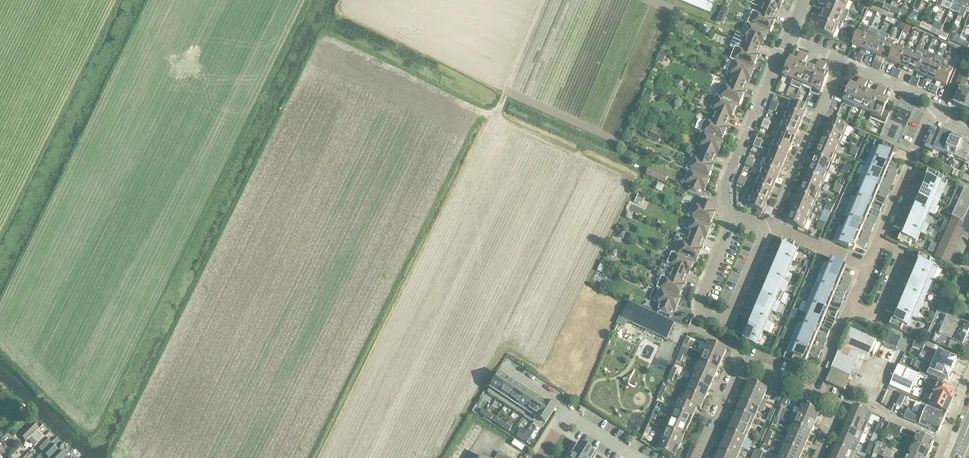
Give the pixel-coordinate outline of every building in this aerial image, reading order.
[(711,14),(716,0),(678,0),(711,14)] [(762,1),(760,7),(763,9),(763,8),(776,14),(778,9),(779,10),(783,0),(760,0),(762,1)] [(841,19),(845,10),(822,0),(819,0),(818,3),(826,7),(824,12),(841,19)] [(845,10),(849,0),(822,0),(845,10)] [(913,9),(918,12),(923,0),(917,0),(913,9)] [(941,7),(944,0),(939,0),(936,6),(940,8),(941,6),(941,7)] [(950,10),(954,0),(944,0),(941,7),(950,10)] [(950,10),(959,14),(965,0),(954,0),(950,10)] [(968,12),(968,0),(965,0),(959,14),(956,21),(960,22),(962,18),(963,18),(967,11),(968,12)] [(901,11),(891,6),(891,7),(889,11),(899,15),(901,11)] [(773,19),(776,14),(763,8),(763,9),(760,14),(759,13),(758,14),(753,12),(748,23),(748,24),(768,32),(767,33),(769,33),(775,20),(773,19)] [(723,23),(726,13),(720,11),(717,21),(723,23)] [(812,18),(837,29),(841,19),(824,12),(822,17),(813,14),(812,18)] [(833,39),(837,29),(812,18),(810,22),(818,26),(816,31),(833,39)] [(748,24),(748,23),(746,23),(741,34),(736,31),(733,39),(758,50),(760,45),(762,45),(767,33),(768,32),(748,24)] [(922,23),(919,28),(930,33),(932,28),(922,23)] [(861,24),(852,45),(861,49),(870,28),(861,24)] [(859,54),(857,61),(861,62),(865,51),(871,53),(880,32),(870,28),(861,49),(861,50),(859,54)] [(941,32),(937,30),(932,28),(930,33),(938,37),(941,32)] [(880,32),(871,53),(876,56),(872,67),(875,68),(887,41),(889,36),(880,32)] [(960,36),(954,33),(951,41),(957,43),(960,36)] [(758,50),(733,39),(733,38),(730,46),(735,48),(730,60),(732,60),(752,69),(753,68),(758,56),(756,55),(758,50)] [(897,45),(887,41),(875,68),(879,70),(884,59),(890,62),(897,45)] [(899,66),(906,49),(897,45),(890,62),(899,66)] [(915,53),(908,69),(918,73),(927,52),(917,48),(915,53)] [(906,49),(899,66),(908,69),(915,53),(906,49)] [(927,52),(918,73),(927,77),(936,56),(927,52)] [(790,59),(783,76),(792,80),(803,54),(800,53),(796,61),(790,59)] [(803,54),(792,80),(793,80),(790,85),(799,89),(809,66),(804,64),(808,56),(803,54)] [(936,56),(927,77),(936,81),(943,65),(944,65),(946,60),(936,56)] [(732,81),(745,87),(747,82),(748,82),(754,69),(753,68),(752,69),(732,60),(727,72),(733,74),(732,75),(734,76),(732,81)] [(809,66),(799,89),(800,89),(802,84),(811,88),(822,62),(818,60),(815,69),(809,66)] [(820,95),(821,92),(829,75),(823,72),(827,64),(822,62),(811,88),(812,88),(810,92),(811,93),(818,96),(820,95),(821,95),(820,95)] [(953,69),(944,65),(943,65),(936,81),(946,86),(953,69)] [(959,83),(964,85),(968,73),(968,72),(962,69),(956,82),(959,83)] [(852,105),(863,79),(860,78),(856,86),(850,84),(843,101),(852,105)] [(862,109),(869,92),(864,90),(868,81),(863,79),(852,105),(862,109)] [(745,87),(732,81),(730,86),(728,86),(727,87),(722,85),(717,96),(737,105),(738,106),(744,93),(743,92),(745,87)] [(869,92),(862,109),(871,113),(882,88),(878,86),(875,94),(869,92)] [(953,104),(963,109),(968,96),(968,90),(961,86),(953,104)] [(871,113),(870,118),(885,124),(890,113),(884,111),(889,100),(883,98),(887,89),(882,88),(871,113)] [(714,116),(727,122),(729,117),(731,118),(737,105),(717,96),(715,95),(710,107),(715,110),(715,111),(716,112),(714,116)] [(807,108),(790,101),(786,111),(803,118),(807,108)] [(782,120),(799,127),(803,118),(786,111),(782,120)] [(721,141),(722,141),(727,128),(725,127),(727,122),(714,116),(712,122),(710,121),(710,122),(704,120),(699,132),(701,133),(721,141)] [(848,126),(831,119),(827,128),(844,135),(848,126)] [(778,130),(795,137),(799,127),(782,120),(778,130)] [(653,127),(651,133),(661,137),(663,131),(653,127)] [(823,138),(840,145),(844,135),(827,128),(823,138)] [(941,131),(934,128),(925,148),(932,152),(934,149),(944,154),(953,136),(942,131),(941,131)] [(795,137),(778,130),(774,139),(791,146),(795,137)] [(661,137),(651,133),(649,139),(659,143),(661,137)] [(701,133),(696,145),(702,147),(701,148),(703,149),(701,154),(714,159),(716,154),(717,155),(723,142),(722,141),(721,141),(701,133)] [(953,136),(944,154),(955,159),(963,140),(953,136)] [(840,145),(823,138),(819,147),(836,154),(840,145)] [(770,149),(787,156),(791,146),(774,139),(770,149)] [(955,159),(965,163),(968,154),(968,143),(963,140),(955,159)] [(869,157),(898,169),(900,165),(894,163),(892,163),(890,162),(896,149),(876,141),(869,157)] [(815,157),(832,164),(836,154),(819,147),(815,157)] [(766,158),(783,165),(787,156),(770,149),(766,158)] [(714,159),(701,154),(699,159),(697,158),(696,160),(691,158),(686,170),(688,170),(708,178),(713,165),(712,165),(714,159)] [(832,164),(815,157),(811,166),(828,173),(832,164)] [(888,168),(890,169),(891,171),(897,173),(898,169),(869,157),(865,167),(885,175),(888,168)] [(762,167),(779,175),(783,165),(766,158),(762,167)] [(938,169),(945,172),(948,173),(951,168),(943,164),(943,163),(940,162),(938,169)] [(807,175),(824,182),(828,173),(811,166),(807,175)] [(758,177),(775,184),(779,175),(762,167),(758,177)] [(884,183),(882,182),(885,175),(865,167),(861,176),(890,189),(892,185),(886,182),(884,183)] [(668,176),(649,168),(646,175),(665,183),(668,176)] [(952,175),(959,178),(961,172),(954,169),(952,175)] [(689,186),(688,188),(687,191),(700,197),(702,192),(704,192),(710,179),(708,178),(688,170),(683,182),(688,184),(687,185),(689,186)] [(921,183),(920,181),(914,179),(912,183),(942,195),(948,179),(928,171),(923,184),(921,183)] [(803,185),(820,192),(824,182),(807,175),(803,185)] [(880,188),(881,189),(882,190),(888,193),(890,189),(861,176),(856,186),(861,188),(877,195),(880,188)] [(754,186),(771,193),(775,184),(758,177),(754,186)] [(658,183),(655,190),(662,192),(665,186),(658,183)] [(918,189),(920,190),(917,197),(937,205),(942,195),(912,183),(910,187),(916,189),(918,189)] [(799,194),(816,201),(820,192),(803,185),(799,194)] [(750,196),(767,203),(771,193),(754,186),(750,196)] [(957,186),(948,206),(948,207),(954,210),(951,217),(964,223),(961,229),(964,230),(968,232),(968,191),(965,190),(957,186)] [(883,205),(877,202),(875,203),(874,202),(877,195),(861,188),(857,198),(882,209),(883,205)] [(646,208),(650,199),(639,193),(634,202),(646,208)] [(795,203),(812,211),(816,201),(799,194),(795,203)] [(755,216),(760,218),(762,212),(763,213),(767,203),(750,196),(746,206),(757,210),(755,216)] [(874,210),(880,213),(882,209),(857,198),(852,196),(848,206),(868,215),(871,208),(873,209),(874,210)] [(911,201),(905,199),(904,203),(929,213),(933,215),(937,205),(917,197),(914,204),(912,203),(911,201)] [(693,204),(688,216),(689,217),(690,217),(710,225),(715,212),(713,212),(715,206),(702,201),(700,206),(699,205),(698,207),(693,204)] [(791,213),(808,220),(812,211),(795,203),(791,213)] [(902,207),(908,209),(910,209),(912,210),(909,217),(924,223),(929,213),(904,203),(902,207)] [(875,225),(869,222),(867,223),(865,222),(868,215),(848,206),(844,216),(848,218),(873,229),(875,225)] [(626,218),(631,221),(634,215),(628,212),(626,218)] [(787,223),(804,230),(808,220),(791,213),(787,223)] [(706,239),(712,226),(710,225),(690,217),(689,217),(685,228),(690,231),(689,232),(691,233),(689,238),(702,244),(704,239),(706,239)] [(906,224),(904,223),(903,221),(897,219),(895,223),(920,233),(925,235),(929,225),(924,223),(909,217),(906,224)] [(951,217),(949,222),(946,229),(961,236),(964,230),(961,229),(964,223),(951,217)] [(865,230),(871,233),(873,229),(848,218),(844,228),(860,235),(863,228),(864,228),(865,230)] [(898,242),(909,247),(912,242),(916,244),(920,233),(895,223),(894,227),(900,229),(902,229),(903,229),(898,242)] [(860,235),(844,228),(839,226),(833,242),(853,251),(855,245),(865,249),(866,245),(860,242),(858,243),(857,242),(860,235)] [(944,235),(959,241),(961,236),(946,229),(944,235)] [(696,263),(702,250),(700,249),(702,244),(689,238),(677,233),(675,240),(679,242),(674,253),(694,262),(696,263)] [(941,241),(956,247),(959,241),(944,235),(941,241)] [(783,239),(778,252),(776,252),(775,250),(769,247),(768,251),(792,262),(799,246),(783,239)] [(939,246),(954,253),(956,247),(941,241),(939,246)] [(936,252),(951,258),(954,253),(939,246),(936,252)] [(774,257),(776,258),(772,265),(788,272),(792,262),(768,251),(766,255),(772,258),(774,257)] [(660,269),(684,279),(686,274),(688,275),(694,262),(674,253),(672,252),(667,264),(663,261),(660,269)] [(934,258),(938,260),(949,264),(951,258),(936,252),(934,258)] [(904,267),(933,279),(940,264),(920,255),(914,268),(912,267),(911,265),(905,263),(904,267)] [(840,270),(842,264),(831,259),(829,265),(824,263),(820,273),(840,282),(843,275),(845,275),(846,277),(852,280),(853,276),(844,272),(844,271),(840,270)] [(769,272),(768,271),(767,270),(761,267),(759,271),(788,284),(793,274),(788,272),(772,265),(769,272)] [(902,271),(908,273),(910,273),(912,274),(909,281),(929,289),(933,279),(904,267),(902,271)] [(955,267),(953,272),(961,276),(963,271),(955,267)] [(684,279),(660,269),(657,276),(661,278),(657,289),(658,290),(658,289),(679,298),(684,285),(682,284),(684,279)] [(765,277),(767,278),(764,285),(780,292),(784,293),(788,284),(759,271),(757,275),(763,278),(765,277)] [(815,283),(820,285),(845,296),(847,292),(841,289),(839,290),(837,289),(840,282),(820,273),(815,283)] [(906,288),(904,287),(903,285),(897,283),(895,287),(925,299),(929,289),(909,281),(906,288)] [(837,297),(843,300),(845,296),(820,285),(815,283),(811,293),(832,302),(835,295),(836,295),(837,297)] [(761,292),(759,291),(758,289),(752,287),(751,291),(776,301),(780,292),(764,285),(761,292)] [(902,293),(903,294),(900,301),(921,309),(925,299),(895,287),(894,291),(900,293),(902,293)] [(658,289),(658,290),(653,301),(659,304),(658,305),(660,306),(658,311),(671,317),(673,312),(675,312),(681,298),(679,298),(658,289)] [(757,297),(759,298),(756,305),(771,311),(776,313),(780,303),(776,301),(751,291),(749,295),(755,297),(757,297)] [(838,312),(832,309),(830,310),(828,309),(832,302),(811,293),(807,303),(836,316),(838,312)] [(944,293),(942,298),(940,304),(941,305),(951,309),(956,298),(944,293)] [(897,308),(896,307),(895,305),(889,303),(887,307),(912,317),(916,319),(921,309),(900,301),(897,308)] [(629,303),(622,318),(667,339),(674,324),(629,303)] [(829,317),(835,320),(836,316),(807,303),(803,313),(807,315),(823,322),(826,314),(828,315),(829,317)] [(752,312),(751,311),(750,309),(744,307),(742,311),(767,321),(771,311),(756,305),(752,312)] [(928,333),(935,336),(933,343),(957,354),(961,346),(963,346),(968,331),(968,327),(948,317),(951,309),(941,305),(938,311),(928,333)] [(895,313),(889,326),(910,335),(912,329),(907,328),(912,317),(887,307),(885,311),(891,313),(893,313),(895,313)] [(748,317),(750,317),(747,325),(763,331),(767,333),(772,323),(767,321),(742,311),(741,315),(747,317),(748,317)] [(830,331),(824,329),(822,329),(820,329),(823,322),(807,315),(803,325),(828,335),(830,331)] [(820,337),(826,339),(828,335),(803,325),(798,323),(794,333),(815,341),(818,334),(819,335),(820,337)] [(744,332),(742,331),(742,329),(736,327),(734,331),(743,335),(747,337),(745,342),(756,347),(763,331),(747,325),(744,332)] [(825,382),(829,384),(844,391),(862,348),(895,362),(900,350),(885,344),(849,328),(825,382)] [(891,330),(885,344),(900,350),(900,349),(909,353),(915,341),(891,330)] [(821,351),(815,349),(813,349),(812,349),(815,341),(794,333),(790,343),(820,355),(821,351)] [(726,350),(709,342),(704,352),(722,360),(726,350)] [(691,346),(688,345),(684,343),(679,353),(683,355),(686,350),(689,351),(691,346)] [(820,355),(790,343),(783,359),(804,367),(809,354),(811,355),(812,357),(818,359),(820,355)] [(936,357),(922,351),(919,359),(922,360),(933,365),(933,364),(951,373),(954,367),(957,360),(938,352),(936,357)] [(718,370),(722,360),(704,352),(700,362),(718,370)] [(713,380),(716,375),(718,370),(700,362),(696,372),(713,380)] [(919,375),(925,377),(926,378),(927,379),(928,377),(942,383),(944,379),(946,379),(946,378),(948,379),(950,378),(952,374),(951,374),(951,373),(933,364),(933,365),(931,369),(926,367),(926,365),(918,362),(914,369),(922,372),(922,373),(920,373),(919,375)] [(898,366),(893,377),(890,386),(909,395),(918,375),(898,366)] [(677,369),(673,367),(671,373),(675,375),(685,380),(688,375),(677,370),(677,369)] [(509,379),(499,372),(486,393),(496,399),(509,379)] [(709,390),(713,380),(696,372),(691,382),(709,390)] [(934,393),(952,401),(955,394),(952,393),(953,389),(927,379),(926,378),(924,383),(936,388),(934,393)] [(505,405),(518,385),(509,379),(496,399),(505,405)] [(705,400),(709,390),(691,382),(687,392),(705,400)] [(763,400),(767,390),(749,382),(745,392),(763,400)] [(514,411),(527,391),(518,385),(505,405),(514,411)] [(523,417),(536,397),(527,391),(514,411),(523,417)] [(700,410),(705,400),(687,392),(683,402),(697,408),(697,409),(700,410)] [(745,392),(741,402),(758,410),(763,400),(745,392)] [(928,405),(947,413),(952,401),(934,393),(932,397),(926,395),(923,402),(927,404),(928,401),(930,402),(928,405)] [(905,396),(901,394),(897,404),(901,406),(905,396)] [(532,423),(545,402),(536,397),(523,417),(532,423)] [(693,418),(697,409),(697,408),(683,402),(679,400),(674,410),(693,418)] [(555,409),(545,402),(532,423),(542,429),(555,409)] [(741,402),(736,412),(754,420),(758,410),(741,402)] [(820,413),(802,405),(798,415),(816,423),(820,413)] [(939,431),(946,415),(927,407),(921,405),(917,415),(908,410),(904,418),(920,425),(936,432),(939,431)] [(872,414),(866,411),(854,406),(850,416),(868,423),(872,414)] [(666,418),(670,420),(688,428),(693,418),(674,410),(674,411),(670,409),(666,418)] [(736,412),(732,422),(750,430),(754,420),(736,412)] [(811,433),(816,423),(798,415),(793,425),(811,433)] [(850,416),(845,426),(863,434),(868,423),(850,416)] [(666,430),(684,437),(688,428),(670,420),(666,430)] [(26,441),(39,428),(31,421),(22,430),(23,431),(20,435),(26,441)] [(732,422),(728,432),(745,440),(750,430),(732,422)] [(914,440),(912,445),(930,452),(935,442),(920,435),(907,430),(890,423),(885,433),(898,439),(900,433),(905,435),(904,435),(914,440)] [(807,443),(811,433),(793,425),(789,435),(807,443)] [(845,426),(841,436),(859,444),(863,434),(845,426)] [(34,447),(36,445),(39,442),(39,441),(44,436),(38,430),(27,440),(34,447)] [(661,440),(680,448),(684,437),(666,430),(661,440)] [(728,432),(723,442),(741,450),(745,440),(728,432)] [(803,453),(807,443),(789,435),(785,445),(803,453)] [(39,442),(36,445),(42,452),(46,448),(51,443),(44,436),(39,441),(39,442)] [(841,436),(837,446),(855,454),(859,444),(841,436)] [(661,440),(657,450),(675,457),(680,448),(661,440)] [(719,452),(733,457),(737,457),(741,450),(723,442),(719,452)] [(51,443),(46,448),(46,449),(42,452),(48,457),(50,457),(58,450),(51,443)] [(578,443),(572,452),(581,457),(594,457),(596,455),(578,443)] [(880,444),(878,443),(873,454),(874,454),(882,457),(913,457),(892,449),(880,444)] [(912,445),(909,444),(907,449),(894,443),(892,449),(913,457),(927,457),(930,452),(912,445)] [(803,453),(785,445),(780,455),(788,457),(800,457),(803,453)] [(832,456),(837,457),(853,457),(855,454),(837,446),(832,456)] [(64,457),(65,457),(67,454),(61,448),(58,450),(50,457),(63,457),(64,457)]
